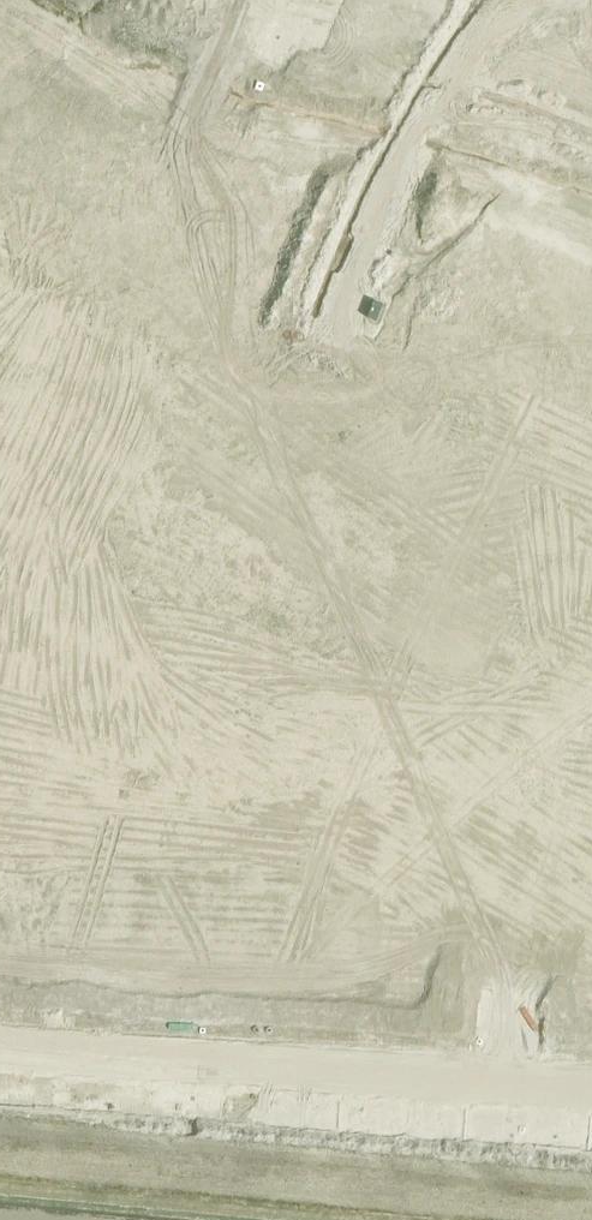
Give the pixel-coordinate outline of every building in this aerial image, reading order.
[(381,305),(373,302),(366,318),(375,321),(381,305)]
